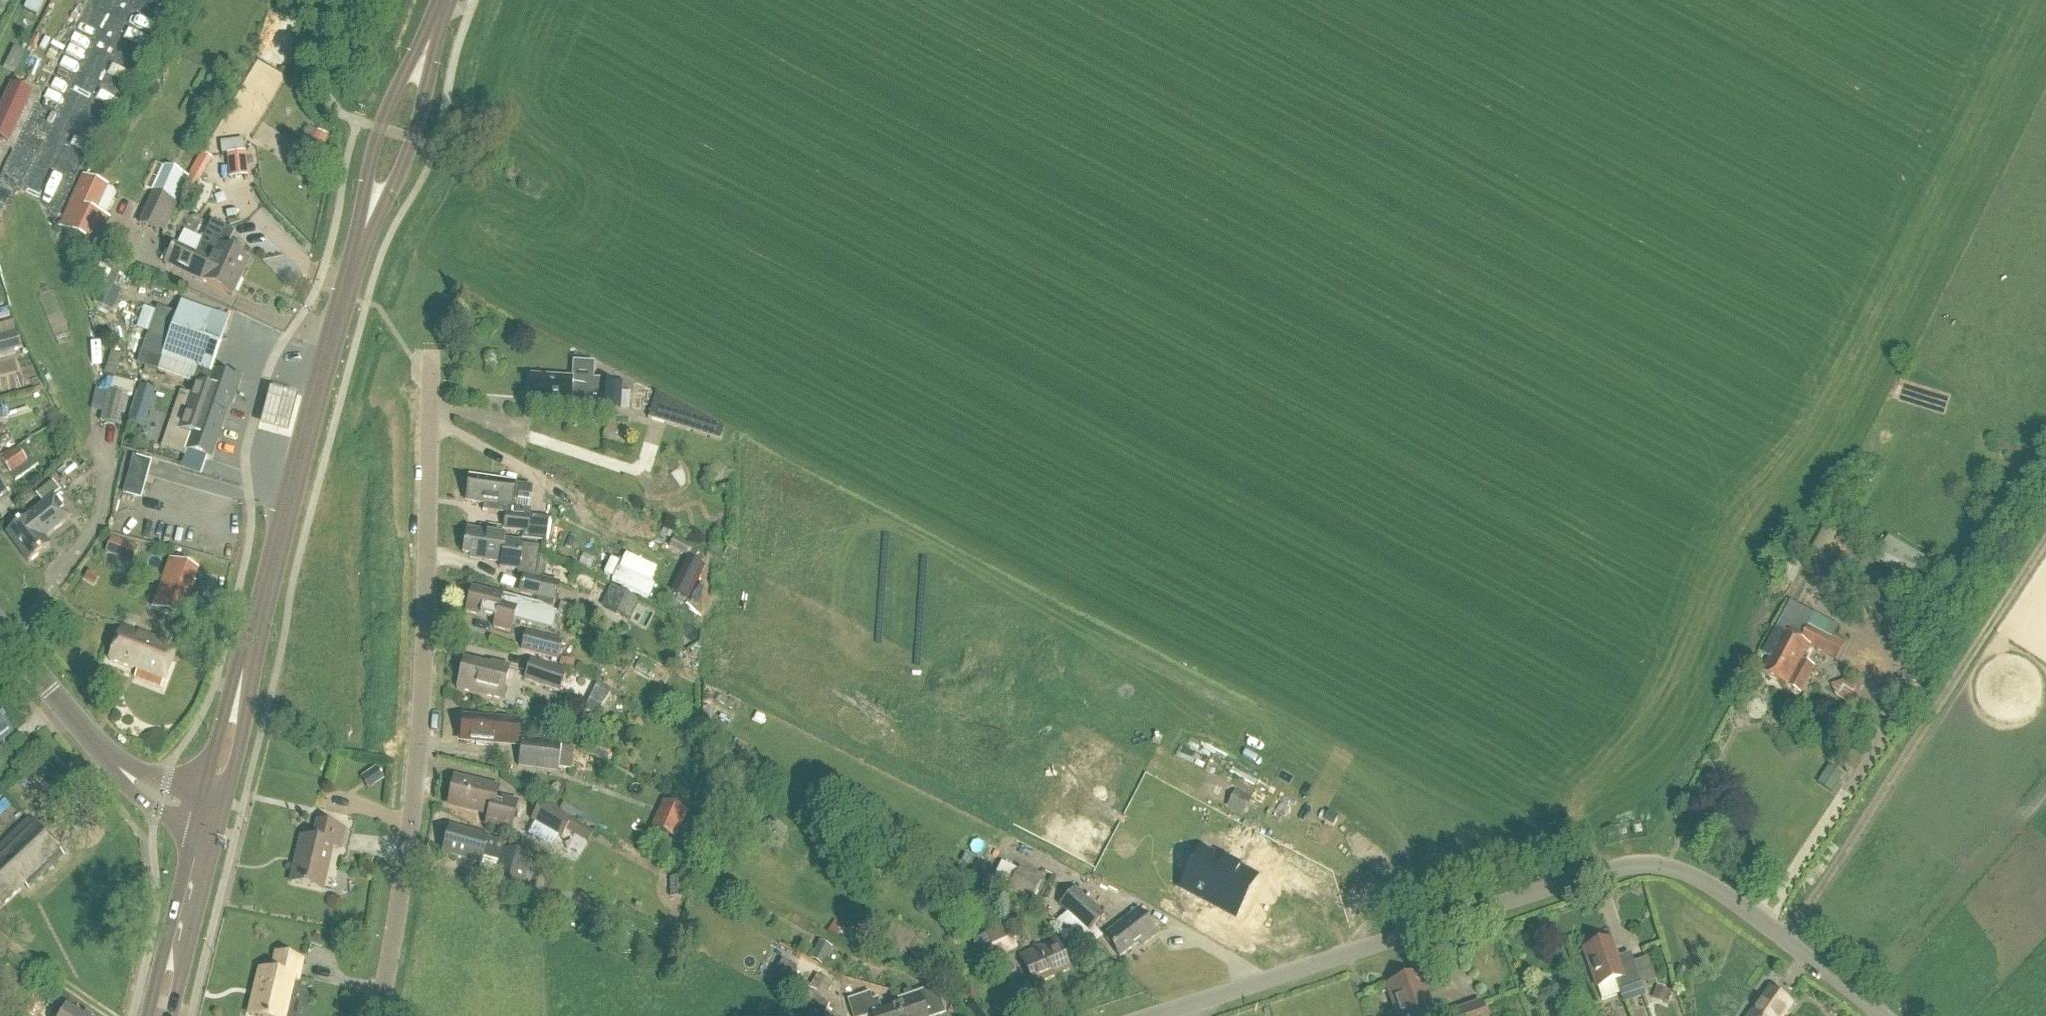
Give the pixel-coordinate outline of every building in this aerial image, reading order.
[(98,45),(123,0),(96,0),(78,34),(98,45)] [(31,10),(25,25),(37,30),(43,16),(31,10)] [(23,68),(32,43),(22,39),(13,64),(23,68)] [(89,63),(94,53),(76,44),(72,54),(89,63)] [(48,94),(41,115),(44,116),(39,129),(58,136),(81,72),(65,67),(55,96),(48,94)] [(114,71),(110,81),(129,89),(134,79),(114,71)] [(0,110),(0,140),(7,143),(30,94),(11,85),(0,110)] [(93,117),(115,125),(123,104),(102,95),(93,117)] [(318,135),(310,152),(322,158),(330,140),(318,135)] [(41,168),(51,149),(37,142),(27,161),(41,168)] [(245,154),(228,156),(230,181),(248,179),(245,154)] [(211,162),(200,156),(188,176),(199,182),(211,162)] [(82,209),(102,218),(108,216),(117,198),(114,192),(82,177),(59,228),(71,233),(82,209)] [(164,238),(185,192),(169,185),(163,198),(154,194),(139,226),(164,238)] [(194,258),(240,279),(248,262),(225,251),(233,234),(210,224),(194,258)] [(240,279),(194,258),(173,248),(164,268),(194,282),(195,280),(232,297),(240,279)] [(115,311),(124,291),(116,288),(120,278),(101,270),(93,289),(98,291),(93,302),(115,311)] [(228,321),(180,305),(176,316),(167,313),(160,331),(169,335),(156,374),(192,386),(176,431),(192,436),(187,453),(210,461),(232,399),(235,400),(241,381),(217,372),(213,365),(228,321)] [(21,352),(17,336),(0,340),(0,356),(21,352)] [(595,409),(597,384),(591,384),(532,380),(532,384),(529,386),(529,393),(531,396),(531,400),(551,401),(551,406),(570,407),(571,402),(584,403),(583,410),(595,410),(595,409)] [(595,409),(612,410),(613,385),(597,384),(595,409)] [(613,385),(613,394),(621,395),(622,385),(613,385)] [(144,431),(156,392),(140,387),(128,426),(144,431)] [(298,396),(269,389),(259,428),(288,436),(298,396)] [(122,428),(129,397),(108,393),(101,424),(122,428)] [(721,443),(725,429),(657,394),(649,420),(721,443)] [(10,475),(27,463),(32,460),(23,447),(1,462),(10,475)] [(151,464),(132,458),(121,497),(140,502),(151,464)] [(27,463),(10,475),(16,484),(33,472),(27,463)] [(542,547),(545,523),(526,520),(527,516),(525,515),(529,489),(468,480),(464,505),(481,508),(480,514),(502,518),(500,533),(519,536),(518,543),(542,547)] [(28,565),(50,548),(44,540),(70,521),(54,500),(61,494),(54,484),(37,496),(44,506),(6,535),(28,565)] [(0,491),(0,519),(1,520),(14,512),(0,491)] [(478,534),(466,533),(466,528),(465,528),(461,557),(483,560),(482,564),(500,567),(499,572),(517,574),(521,547),(503,544),(504,538),(492,537),(493,532),(478,530),(478,534)] [(692,550),(674,541),(670,550),(687,559),(692,550)] [(521,547),(517,574),(516,577),(523,578),(523,577),(534,580),(539,550),(521,547)] [(688,560),(682,573),(696,580),(702,567),(688,560)] [(153,610),(180,620),(193,584),(166,574),(153,610)] [(555,605),(560,587),(534,580),(523,577),(523,578),(518,596),(555,605)] [(494,622),(492,630),(509,634),(512,624),(552,634),(556,617),(540,609),(502,598),(471,591),(465,615),(494,622)] [(1814,627),(1804,646),(1779,632),(1764,657),(1770,660),(1762,675),(1789,690),(1811,649),(1837,663),(1847,646),(1814,627)] [(161,689),(176,649),(121,629),(109,662),(137,673),(134,679),(161,689)] [(559,662),(563,643),(526,634),(522,653),(559,662)] [(565,674),(529,662),(523,682),(559,693),(565,674)] [(489,669),(463,663),(457,691),(501,702),(508,670),(492,666),(489,669)] [(492,749),(493,746),(517,747),(517,740),(518,725),(494,723),(494,722),(462,719),(462,725),(459,725),(458,736),(461,736),(460,743),(476,745),(476,748),(492,749)] [(12,736),(0,722),(0,746),(12,736)] [(557,775),(561,745),(522,741),(518,770),(557,775)] [(375,770),(365,777),(373,789),(383,782),(375,770)] [(511,832),(516,811),(495,807),(498,793),(454,783),(448,807),(488,816),(486,827),(511,832)] [(596,834),(542,804),(531,823),(563,840),(567,833),(589,845),(596,834)] [(663,805),(651,830),(675,841),(687,816),(663,805)] [(2,909),(24,889),(28,893),(64,859),(28,821),(0,849),(0,871),(6,877),(0,883),(0,907),(2,909)] [(340,851),(345,831),(317,825),(313,843),(301,841),(291,885),(322,893),(333,849),(340,851)] [(521,893),(530,862),(503,854),(505,847),(487,842),(488,840),(449,829),(442,856),(480,867),(479,871),(496,876),(494,881),(502,883),(501,887),(521,893)] [(1152,866),(1157,859),(1142,848),(1137,855),(1152,866)] [(1233,922),(1254,883),(1197,854),(1177,893),(1233,922)] [(1032,905),(1043,882),(1019,870),(1008,893),(1032,905)] [(1090,936),(1105,919),(1085,901),(1074,891),(1059,908),(1090,936)] [(1140,950),(1156,937),(1137,913),(1103,939),(1119,960),(1137,946),(1140,950)] [(996,961),(1017,951),(1012,939),(1005,924),(998,927),(1000,930),(985,937),(990,949),(996,961)] [(823,968),(833,951),(820,943),(810,961),(823,968)] [(1068,972),(1056,943),(1030,955),(1029,954),(1020,958),(1033,988),(1068,972)] [(1619,967),(1610,943),(1600,947),(1599,945),(1593,947),(1594,949),(1584,953),(1602,1003),(1641,989),(1632,962),(1619,967)] [(304,964),(277,957),(273,976),(261,973),(251,1015),(284,1015),(292,982),(300,984),(304,964)] [(785,992),(796,971),(782,963),(771,985),(785,992)] [(1419,977),(1387,989),(1397,1015),(1433,1015),(1419,977)] [(1792,1006),(1773,992),(1756,1015),(1784,1015),(1792,1006)] [(899,1015),(945,1015),(939,999),(927,993),(895,1003),(896,1008),(899,1015)] [(69,1008),(72,1004),(56,994),(48,1006),(55,1012),(52,1015),(81,1015),(69,1008)] [(896,1008),(882,1013),(878,1001),(872,1003),(870,996),(847,1003),(851,1015),(899,1015),(896,1008)] [(1481,1006),(1453,1015),(1484,1015),(1481,1006)]
